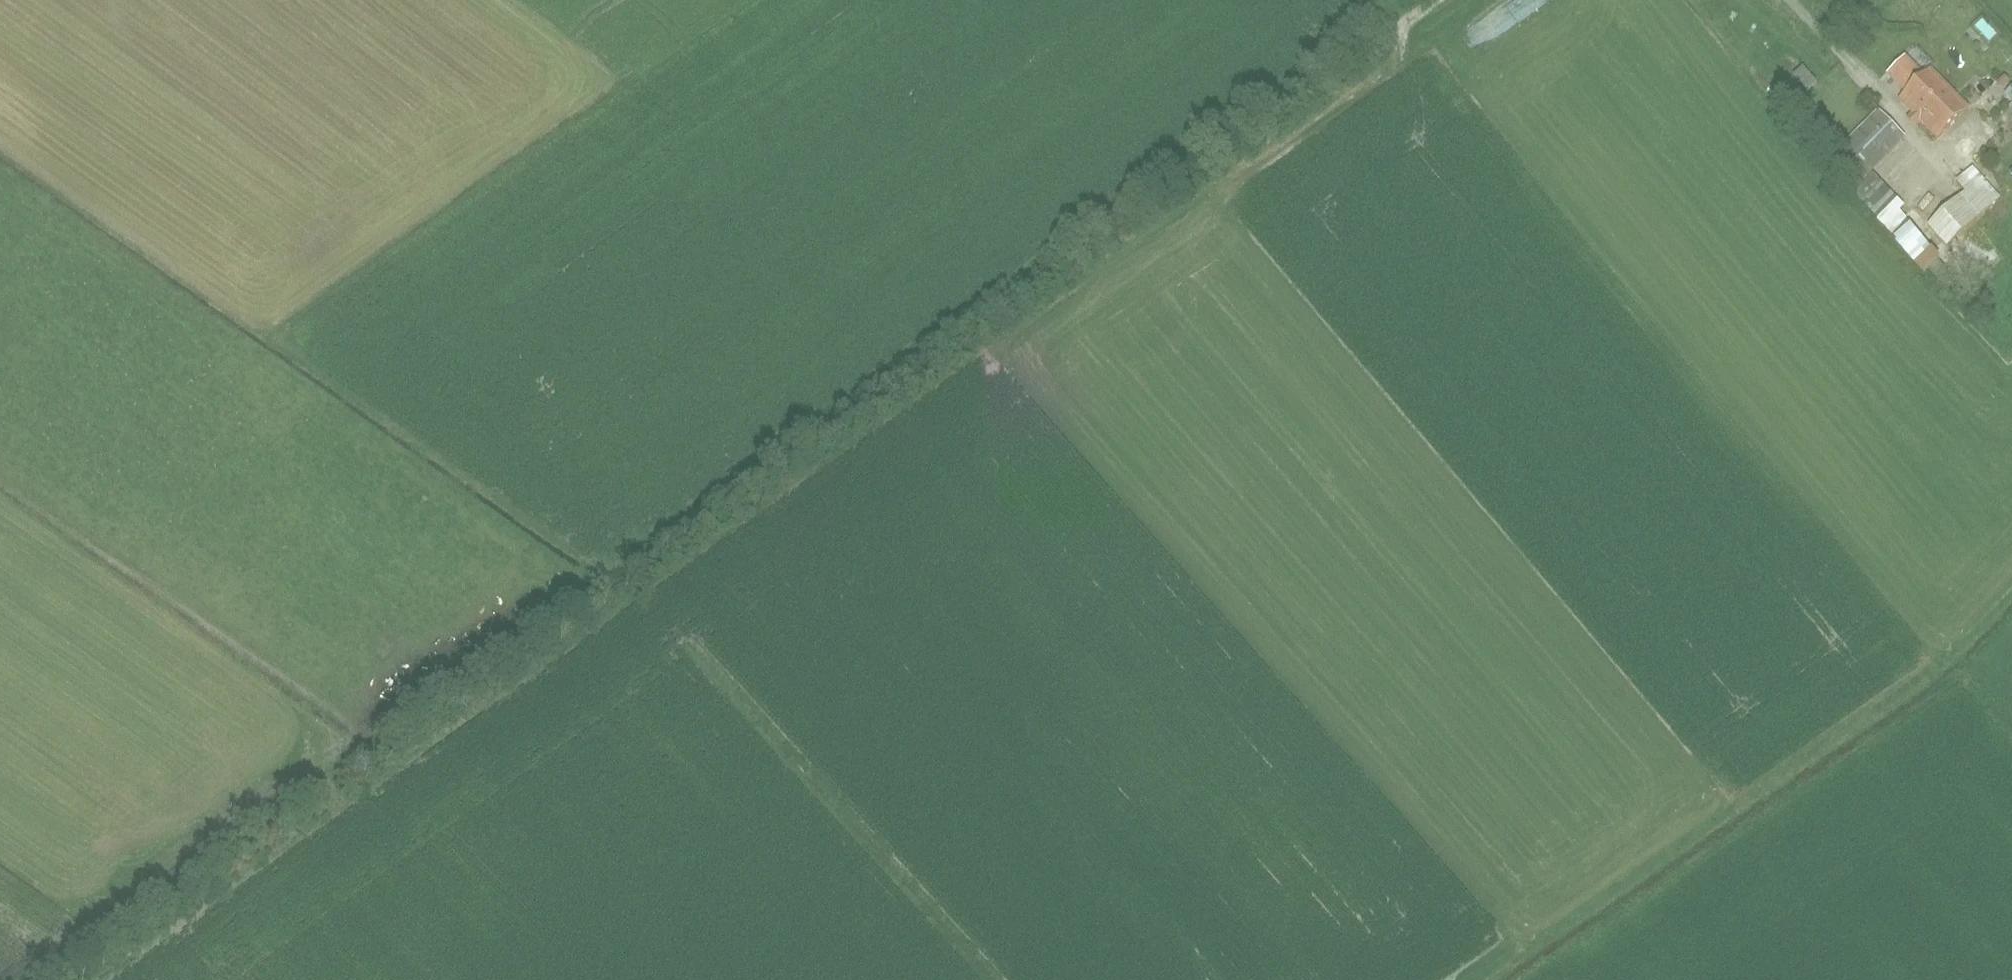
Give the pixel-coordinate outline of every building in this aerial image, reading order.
[(1906,100),(1899,107),(1938,146),(1971,113),(1931,72),(1922,80),(1906,63),(1888,81),(1906,100)] [(1808,103),(1786,122),(1912,264),(1921,256),(1886,217),(1905,200),(1875,166),(1905,140),(1883,116),(1847,148),(1808,103)] [(1922,231),(1945,255),(2005,199),(1975,166),(1954,185),(1963,194),(1922,231)]
